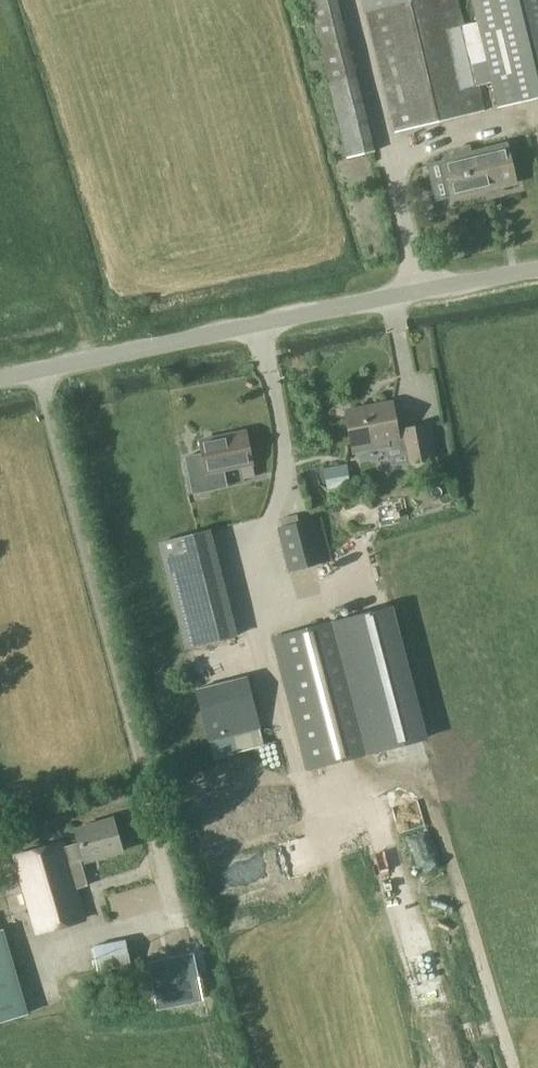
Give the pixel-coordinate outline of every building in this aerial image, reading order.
[(373,150),(354,66),(341,18),(337,0),(309,0),(348,157),(373,150)] [(481,110),(475,86),(461,26),(455,0),(366,0),(397,131),(481,110)] [(477,22),(491,82),(497,107),(537,96),(537,0),(472,0),(477,22)] [(491,82),(477,22),(461,26),(475,86),(491,82)] [(443,160),(428,163),(436,200),(451,196),(516,181),(507,144),(471,152),(470,145),(455,148),(457,156),(442,159),(443,160)] [(391,465),(430,459),(424,425),(405,429),(406,430),(398,431),(393,402),(346,411),(354,452),(388,446),(391,465)] [(203,452),(186,456),(194,493),(210,490),(207,472),(240,466),(242,478),(255,475),(252,463),(253,463),(246,431),(200,441),(203,452)] [(327,487),(341,485),(338,467),(324,469),(327,487)] [(288,570),(326,561),(315,518),(277,527),(288,570)] [(163,564),(214,551),(208,530),(158,543),(163,564)] [(388,607),(273,637),(308,769),(423,739),(388,607)] [(209,739),(260,727),(247,676),(196,689),(209,739)] [(84,860),(122,850),(113,819),(76,830),(84,860)] [(76,888),(88,885),(75,843),(63,847),(61,843),(15,857),(37,930),(85,916),(76,888)] [(0,929),(0,1021),(28,1012),(3,928),(0,929)] [(97,971),(131,964),(126,938),(92,946),(97,971)] [(204,1001),(194,952),(148,961),(157,1010),(204,1001)]
